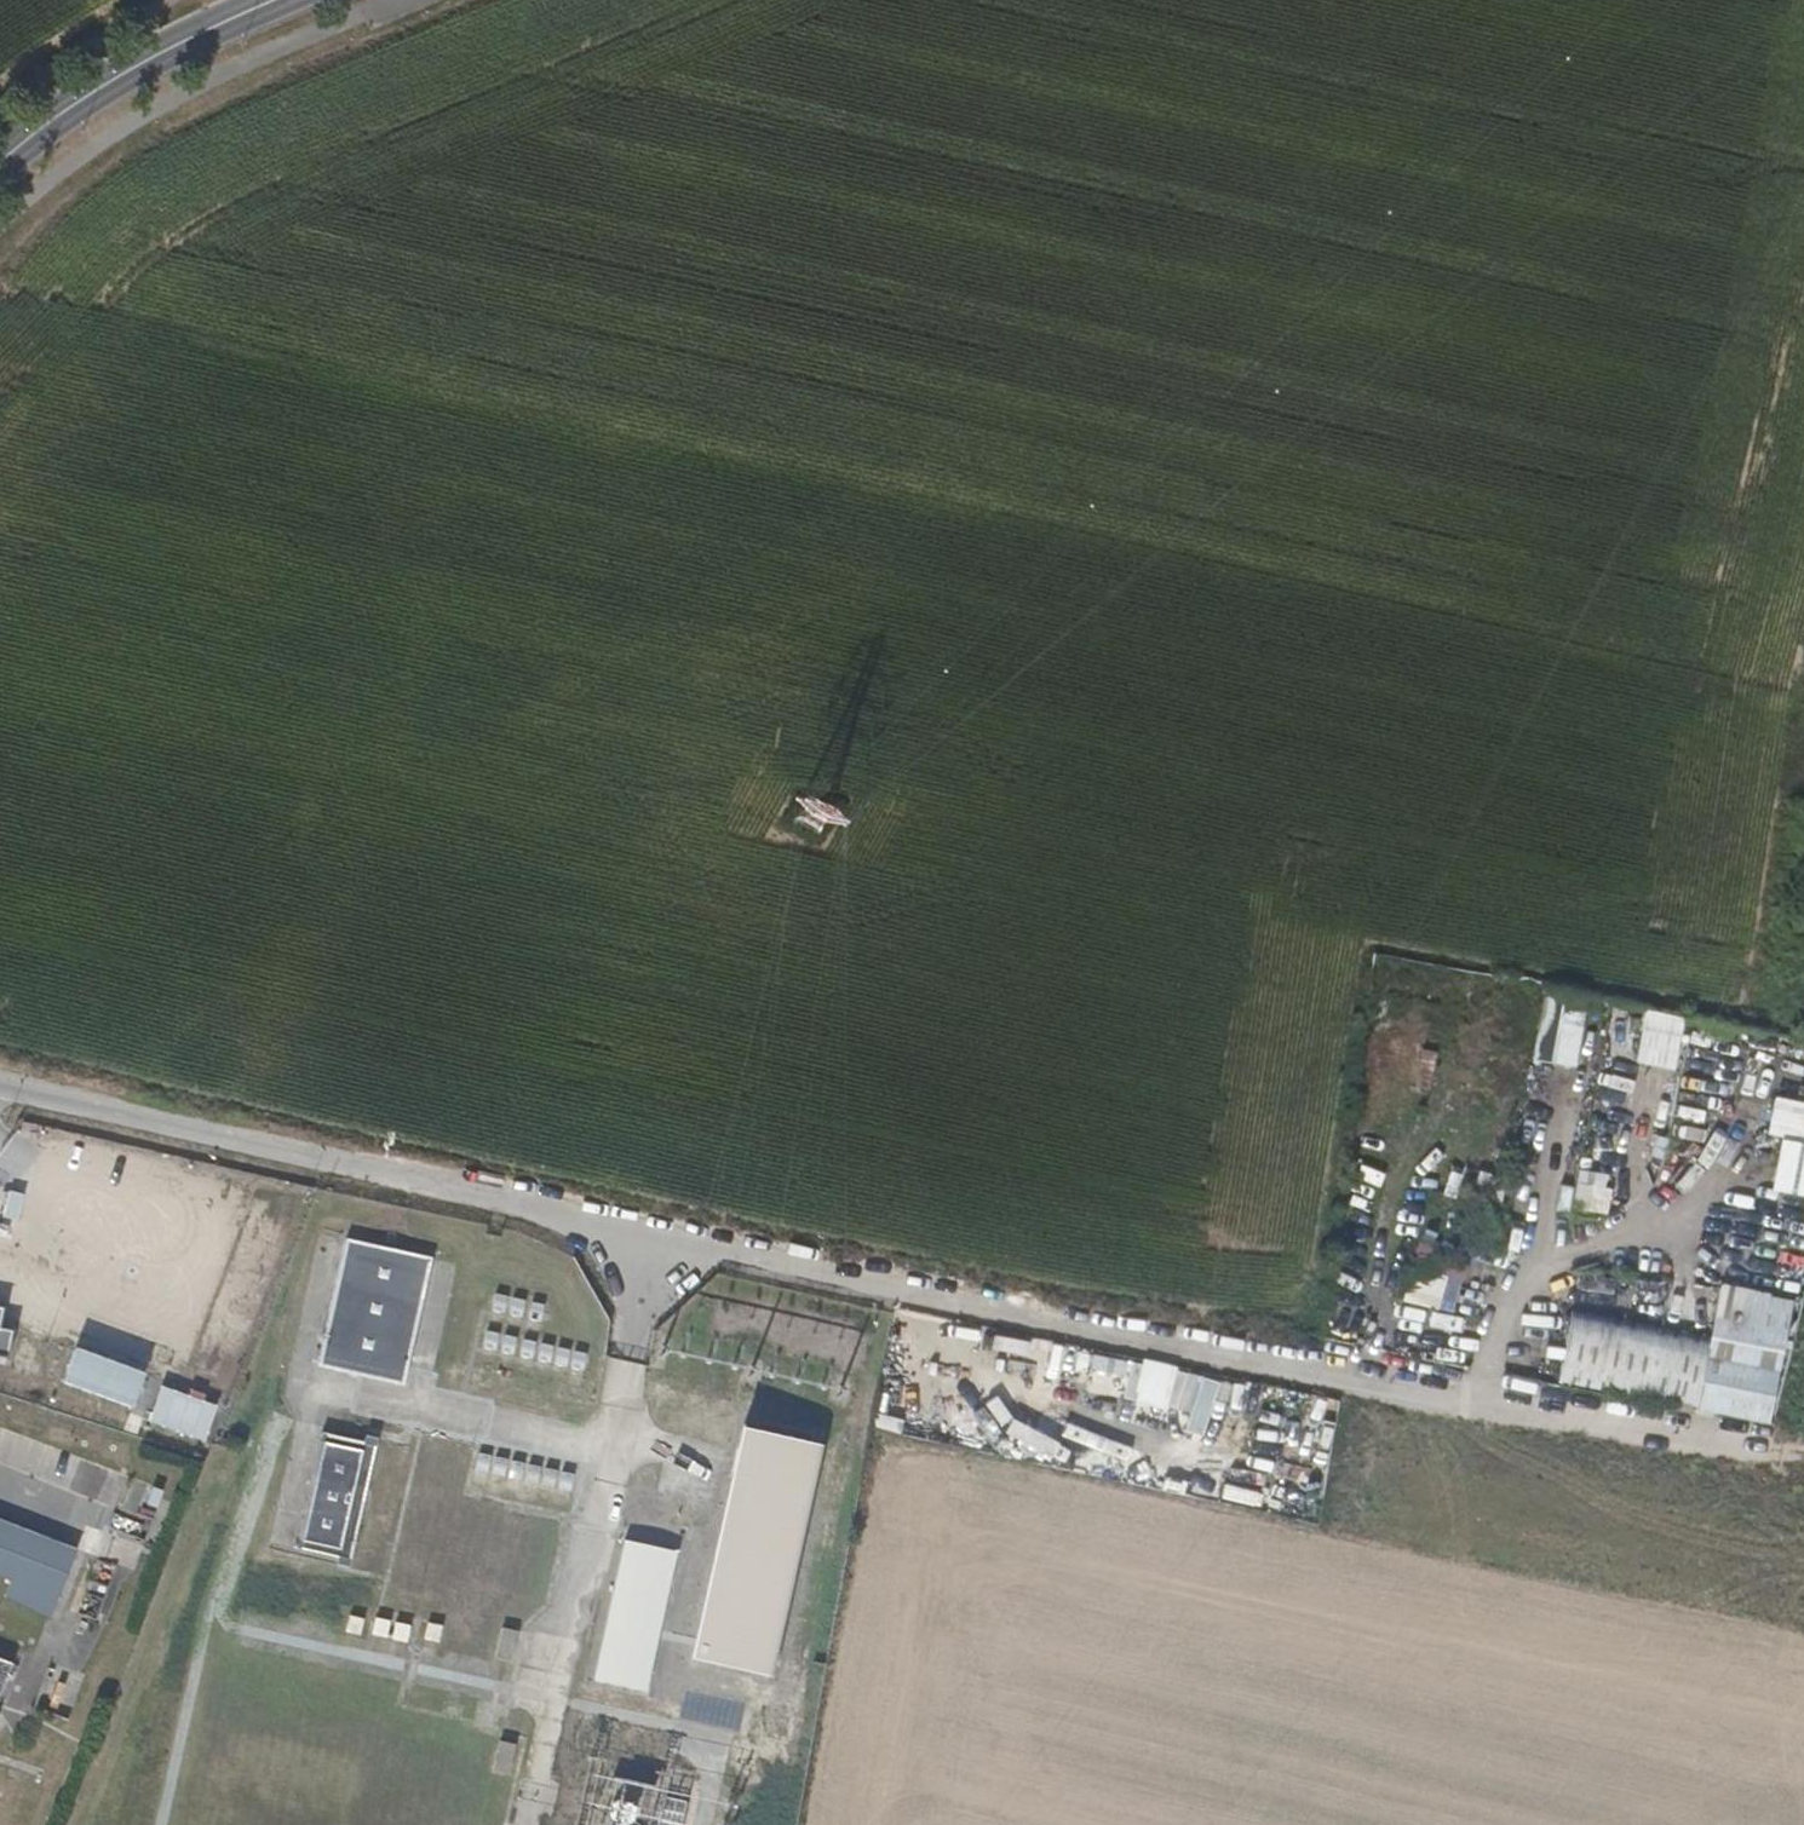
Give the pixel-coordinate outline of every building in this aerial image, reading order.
[(1537,1067),(1579,1070),(1584,998),(1542,995),(1537,1067)] [(1647,1015),(1636,1067),(1674,1075),(1685,1023),(1647,1015)] [(1803,1147),(1803,1108),(1768,1104),(1763,1142),(1803,1147)] [(1777,1184),(1774,1209),(1803,1212),(1803,1187),(1777,1184)] [(1756,1212),(1748,1238),(1785,1249),(1793,1223),(1756,1212)] [(427,1257),(341,1239),(313,1366),(399,1384),(427,1257)] [(1406,1308),(1459,1312),(1463,1262),(1441,1260),(1442,1242),(1412,1240),(1406,1308)] [(1554,1387),(1767,1424),(1788,1303),(1714,1290),(1706,1339),(1567,1314),(1554,1387)] [(146,1374),(76,1348),(63,1382),(133,1408),(146,1374)] [(146,1428),(204,1447),(217,1408),(159,1390),(146,1428)] [(824,1446),(743,1429),(693,1659),(774,1677),(824,1446)] [(30,1471),(40,1444),(0,1430),(0,1460),(30,1471)] [(371,1448),(320,1437),(297,1552),(346,1563),(371,1448)] [(0,1522),(0,1574),(10,1578),(2,1600),(48,1618),(74,1551),(0,1522)] [(676,1556),(624,1545),(595,1684),(647,1695),(676,1556)] [(517,1633),(502,1630),(496,1663),(511,1666),(517,1633)] [(0,1658),(0,1725),(23,1666),(0,1658)] [(514,1745),(500,1742),(493,1774),(507,1778),(514,1745)]
